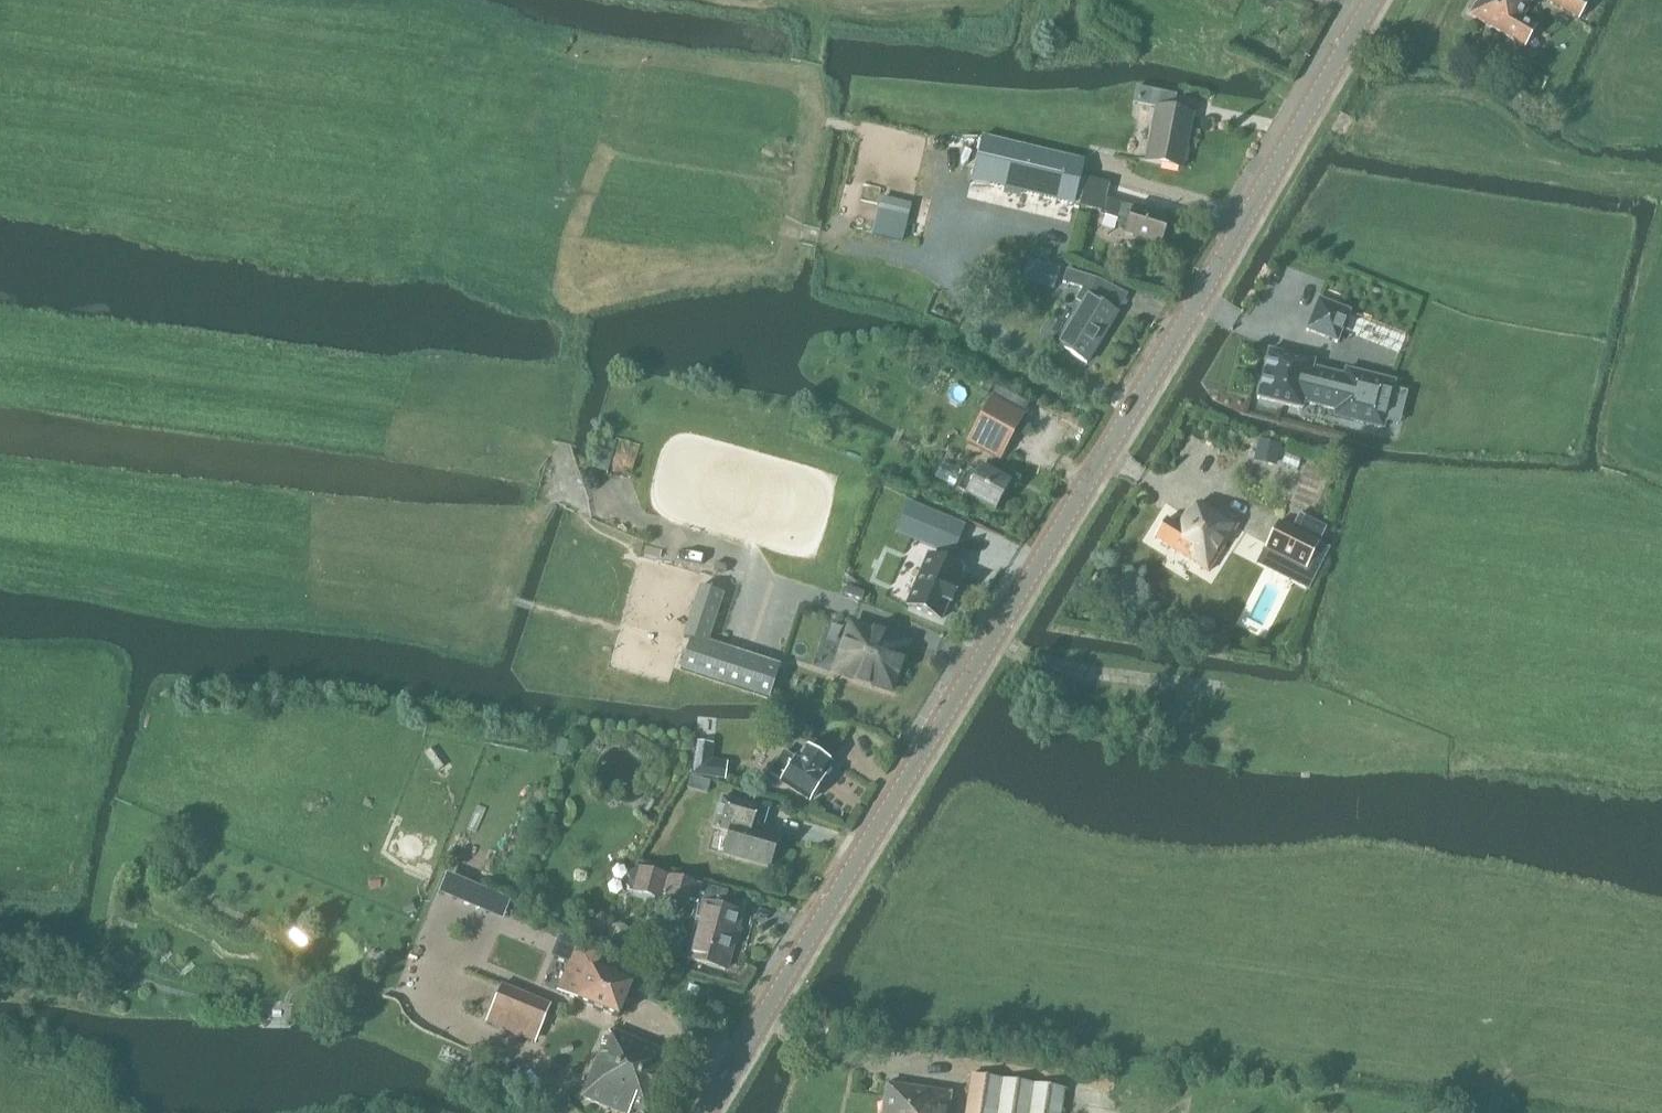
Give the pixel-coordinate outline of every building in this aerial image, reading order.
[(1537,28),(1523,19),(1532,4),(1526,0),(1478,0),(1469,16),(1525,48),(1537,28)] [(1590,1),(1587,0),(1549,0),(1548,3),(1578,20),(1590,1)] [(1177,96),(1136,88),(1129,86),(1126,104),(1133,105),(1157,109),(1146,162),(1181,169),(1192,116),(1174,112),(1177,96)] [(871,234),(902,242),(929,136),(898,128),(871,234)] [(1074,205),(1084,162),(981,138),(971,181),(1074,205)] [(1159,246),(1168,219),(1133,208),(1105,200),(1109,184),(1087,179),(1080,207),(1102,212),(1101,215),(1128,224),(1124,235),(1159,246)] [(1055,285),(1061,267),(1029,257),(1024,275),(1055,285)] [(1067,271),(1063,283),(1083,290),(1079,303),(1082,305),(1058,346),(1087,364),(1117,314),(1091,298),(1097,280),(1067,271)] [(1350,312),(1320,300),(1307,330),(1338,342),(1350,312)] [(1315,369),(1270,357),(1258,404),(1302,416),(1304,409),(1336,418),(1334,424),(1383,437),(1395,390),(1346,377),(1344,383),(1313,375),(1315,369)] [(990,400),(969,438),(1003,456),(1024,418),(990,400)] [(611,470),(619,440),(604,436),(596,466),(611,470)] [(1278,462),(1283,444),(1256,436),(1253,447),(1266,451),(1264,458),(1278,462)] [(980,468),(976,475),(968,471),(958,490),(966,494),(965,495),(996,512),(1010,485),(980,468)] [(1209,572),(1238,526),(1200,502),(1192,515),(1187,512),(1178,527),(1166,520),(1155,538),(1209,572)] [(908,504),(896,533),(953,557),(965,527),(908,504)] [(1300,513),(1292,530),(1277,523),(1265,549),(1306,570),(1328,528),(1300,513)] [(929,556),(907,606),(917,610),(941,620),(948,604),(950,605),(957,590),(958,588),(955,587),(962,571),(949,565),(938,560),(930,557),(929,556)] [(757,590),(712,580),(706,605),(696,647),(723,653),(735,602),(753,606),(757,590)] [(846,644),(839,667),(865,675),(891,684),(899,661),(906,638),(880,630),(854,621),(846,644)] [(774,670),(698,654),(691,684),(767,701),(774,670)] [(696,742),(692,776),(726,780),(728,763),(712,760),(714,745),(696,742)] [(797,759),(784,751),(769,774),(782,781),(781,783),(810,801),(811,799),(815,797),(819,791),(819,787),(826,777),(824,775),(831,764),(807,749),(799,760),(797,759)] [(709,793),(712,781),(692,776),(689,787),(709,793)] [(769,868),(778,837),(750,829),(756,809),(722,799),(714,829),(730,834),(724,855),(769,868)] [(631,891),(694,908),(691,921),(686,921),(683,924),(682,928),(684,932),(687,934),(684,944),(680,944),(677,947),(676,951),(677,955),(681,957),(686,958),(686,959),(726,970),(741,914),(725,910),(729,895),(637,869),(631,891)] [(632,985),(571,960),(557,992),(618,1018),(632,985)] [(486,1024),(534,1044),(551,1004),(502,984),(486,1024)] [(674,1057),(613,1033),(606,1051),(602,1049),(583,1097),(624,1112),(632,1112),(633,1109),(644,1112),(652,1112),(674,1057)] [(967,1097),(965,1112),(1062,1112),(1065,1090),(970,1076),(967,1097)] [(957,1095),(887,1085),(883,1112),(954,1112),(957,1095)]
